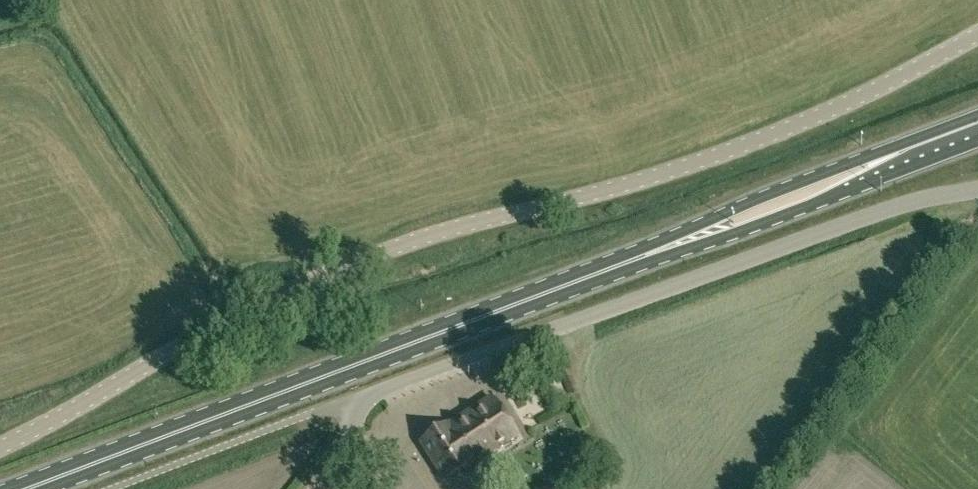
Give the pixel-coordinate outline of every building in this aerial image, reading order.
[(476,407),(420,443),(444,479),(469,463),(471,466),(517,437),(495,402),(479,412),(476,407)]
